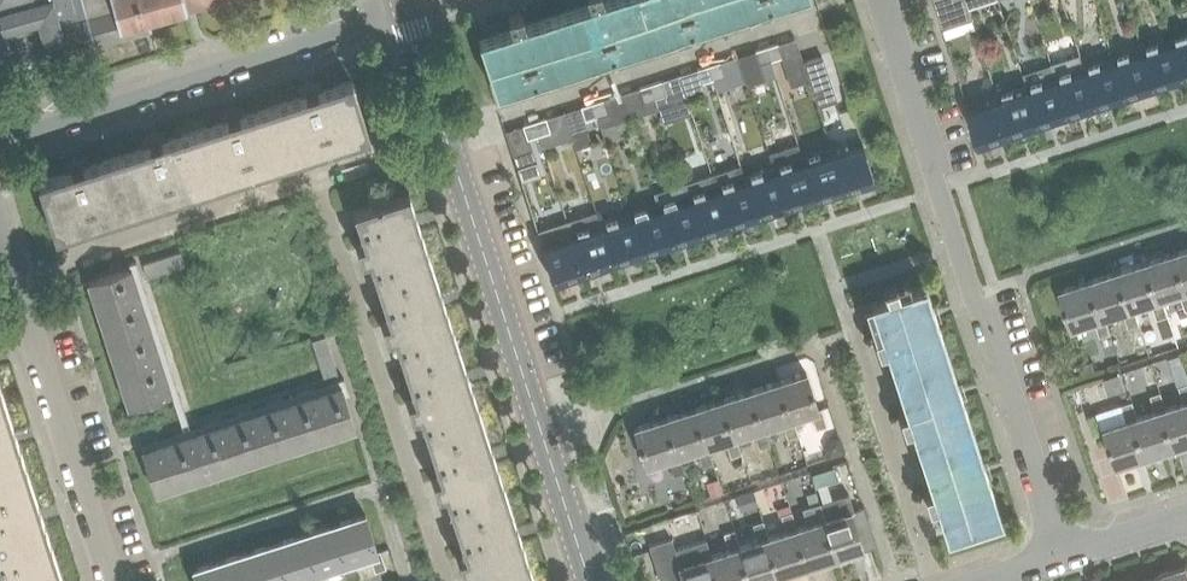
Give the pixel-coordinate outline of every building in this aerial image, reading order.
[(10,57),(3,31),(37,21),(48,59),(151,30),(148,21),(143,0),(0,0),(0,60),(10,57)] [(148,21),(224,0),(143,0),(148,21)] [(556,14),(574,69),(652,43),(638,0),(587,0),(589,4),(556,14)] [(652,43),(731,18),(725,0),(638,0),(652,43)] [(731,18),(787,0),(725,0),(731,18)] [(971,12),(967,0),(934,0),(948,41),(977,31),(971,12)] [(998,0),(967,0),(971,12),(999,3),(998,0)] [(496,94),(574,69),(556,14),(524,24),(520,12),(507,17),(511,29),(478,39),(496,94)] [(1170,39),(1184,80),(1183,76),(1186,75),(1186,33),(1170,39)] [(1170,39),(1141,48),(1155,90),(1155,89),(1154,85),(1182,77),(1183,81),(1184,80),(1170,39)] [(782,56),(777,43),(766,47),(770,60),(782,56)] [(776,76),(770,60),(766,47),(737,56),(745,80),(747,86),(776,76)] [(1155,90),(1141,48),(1112,57),(1126,99),(1125,95),(1153,86),(1154,90),(1155,90)] [(836,100),(822,55),(803,61),(817,106),(836,100)] [(745,80),(737,56),(708,66),(712,78),(716,90),(745,80)] [(1112,57),(1083,67),(1097,108),(1096,104),(1124,95),(1125,99),(1126,99),(1112,57)] [(701,82),(712,78),(708,66),(697,69),(701,82)] [(1083,67),(1054,76),(1068,118),(1069,117),(1067,113),(1080,109),(1081,113),(1097,108),(1083,67)] [(701,82),(697,69),(678,75),(684,95),(686,100),(705,94),(701,82)] [(684,95),(678,75),(650,84),(656,104),(684,95)] [(1068,118),(1054,76),(1026,85),(1039,127),(1040,127),(1038,123),(1066,114),(1067,118),(1068,118)] [(350,80),(272,106),(290,160),(368,135),(350,80)] [(658,109),(656,104),(650,84),(621,94),(629,118),(658,109)] [(1026,85),(997,95),(1010,136),(1011,136),(1009,132),(1037,123),(1038,127),(1039,127),(1026,85)] [(629,118),(621,94),(593,103),(597,115),(601,127),(629,118)] [(1009,136),(1010,136),(997,95),(967,104),(972,120),(980,146),(982,145),(980,141),(1008,132),(1009,136)] [(597,115),(593,103),(579,107),(583,120),(597,115)] [(193,131),(211,185),(290,160),(272,106),(193,131)] [(534,122),(538,135),(549,131),(545,118),(534,122)] [(534,122),(523,125),(527,139),(538,135),(534,122)] [(115,156),(132,211),(211,185),(193,131),(115,156)] [(860,139),(830,148),(843,190),(844,190),(843,186),(870,177),(872,181),(873,180),(865,155),(860,139)] [(774,166),(772,167),(786,209),(786,208),(785,204),(813,195),(814,199),(815,199),(801,158),(800,158),(796,145),(770,154),(774,166)] [(830,148),(801,158),(815,199),(814,195),(827,191),(828,195),(843,190),(830,148)] [(514,158),(517,168),(536,162),(533,152),(514,158)] [(37,181),(55,236),(132,211),(115,156),(37,181)] [(711,174),(714,186),(728,227),(729,227),(727,223),(755,214),(756,218),(757,218),(743,176),(739,164),(711,174)] [(786,209),(772,167),(743,176),(757,218),(756,214),(769,209),(770,214),(786,209)] [(682,183),(685,195),(699,237),(700,236),(698,232),(726,223),(727,227),(728,227),(714,186),(711,174),(682,183)] [(653,192),(657,204),(670,246),(671,246),(669,242),(697,233),(698,237),(699,237),(685,195),(682,183),(653,192)] [(368,256),(378,288),(434,270),(408,191),(353,209),(363,241),(357,243),(361,258),(368,256)] [(657,204),(628,214),(641,255),(642,255),(640,251),(653,247),(654,251),(670,246),(657,204)] [(612,265),(599,223),(595,211),(566,221),(583,274),(584,274),(583,269),(610,261),(611,265),(612,265)] [(628,214),(599,223),(612,265),(613,264),(611,260),(639,251),(640,255),(641,255),(628,214)] [(536,230),(540,242),(545,258),(554,283),(555,283),(554,279),(581,270),(583,274),(566,221),(536,230)] [(1175,253),(1186,290),(1186,249),(1175,253)] [(142,262),(147,276),(185,264),(180,250),(142,262)] [(1146,262),(1158,300),(1163,299),(1168,314),(1185,309),(1185,310),(1186,309),(1186,290),(1175,253),(1146,262)] [(98,314),(147,297),(135,262),(129,264),(130,268),(87,282),(98,314)] [(1158,300),(1146,262),(1117,272),(1129,308),(1134,308),(1152,302),(1158,318),(1168,314),(1163,299),(1158,300)] [(404,366),(459,348),(434,270),(378,288),(388,319),(382,321),(387,337),(393,335),(404,366)] [(1101,318),(1106,317),(1124,311),(1130,327),(1140,324),(1134,308),(1129,308),(1117,272),(1089,281),(1101,318)] [(1089,281),(1060,290),(1072,328),(1095,320),(1101,337),(1111,333),(1106,317),(1101,318),(1089,281)] [(884,348),(895,380),(950,362),(925,284),(924,283),(898,292),(886,296),(869,301),(880,335),(874,337),(878,350),(884,348)] [(886,296),(898,292),(895,284),(883,288),(886,296)] [(98,314),(107,344),(156,328),(147,297),(98,314)] [(166,360),(156,328),(107,344),(117,375),(166,360)] [(311,340),(323,377),(337,373),(325,336),(311,340)] [(418,412),(429,444),(484,426),(459,348),(404,366),(414,397),(407,399),(412,414),(418,412)] [(176,391),(166,360),(117,375),(127,406),(176,391)] [(1096,372),(1092,361),(1075,366),(1078,377),(1096,372)] [(920,459),(976,441),(950,362),(895,380),(905,412),(899,414),(903,429),(909,427),(920,459)] [(789,420),(792,419),(810,413),(816,429),(826,426),(820,408),(818,409),(805,372),(777,382),(789,420)] [(1102,380),(1107,394),(1125,388),(1120,374),(1102,380)] [(761,430),(764,429),(781,423),(786,439),(797,435),(792,419),(789,420),(777,382),(748,391),(761,430)] [(1179,385),(1184,402),(1167,408),(1163,410),(1175,448),(1186,444),(1186,383),(1179,385)] [(155,493),(354,429),(342,390),(346,389),(344,384),(141,450),(155,493)] [(732,439),(734,438),(753,432),(757,447),(769,444),(764,429),(761,430),(748,391),(719,400),(732,439)] [(1163,410),(1167,408),(1161,391),(1151,394),(1156,412),(1137,418),(1134,419),(1146,457),(1175,448),(1163,410)] [(719,400),(691,409),(703,448),(705,447),(723,441),(728,457),(739,454),(734,438),(732,439),(719,400)] [(1134,419),(1137,418),(1132,401),(1122,405),(1127,421),(1105,428),(1117,467),(1146,457),(1134,419)] [(0,408),(0,494),(32,484),(6,406),(0,408)] [(674,457),(677,456),(695,450),(700,466),(710,463),(705,447),(703,448),(691,409),(662,418),(674,457)] [(633,428),(646,466),(666,460),(671,475),(682,472),(677,456),(674,457),(662,418),(633,428)] [(454,522),(510,505),(484,426),(429,444),(439,475),(433,477),(438,493),(444,491),(454,522)] [(935,505),(945,537),(1001,519),(976,441),(920,459),(929,490),(924,492),(928,507),(935,505)] [(57,562),(32,484),(0,494),(0,574),(2,580),(57,562)] [(752,489),(737,494),(742,509),(757,504),(752,489)] [(853,509),(848,494),(838,497),(843,512),(824,518),(821,519),(834,558),(862,549),(851,512),(853,511),(853,509)] [(821,519),(824,518),(820,503),(809,506),(814,521),(796,527),(792,528),(805,567),(834,558),(821,519)] [(473,580),(535,580),(510,505),(454,522),(464,553),(458,555),(463,571),(469,569),(473,580)] [(851,512),(862,549),(873,546),(860,507),(853,509),(853,511),(851,512)] [(792,528),(796,527),(791,512),(780,515),(785,531),(766,537),(764,538),(776,577),(805,567),(792,528)] [(365,514),(335,524),(348,562),(351,561),(370,555),(375,571),(386,568),(380,550),(377,551),(365,514)] [(766,537),(761,521),(750,525),(755,541),(738,547),(735,548),(746,580),(763,580),(776,577),(764,538),(766,537)] [(335,524),(307,533),(319,571),(324,570),(341,564),(347,580),(357,577),(351,561),(348,562),(335,524)] [(738,547),(733,530),(722,534),(727,550),(710,555),(706,556),(714,580),(746,580),(735,548),(738,547)] [(279,542),(291,580),(295,579),(313,573),(316,580),(327,580),(324,570),(319,571),(307,533),(279,542)] [(710,555),(705,540),(693,543),(698,560),(678,566),(669,539),(649,545),(660,580),(663,580),(681,575),(683,580),(714,580),(706,556),(710,555)] [(250,551),(260,580),(296,580),(295,579),(291,580),(279,542),(250,551)] [(222,560),(229,580),(260,580),(250,551),(222,560)] [(222,560),(192,570),(196,580),(229,580),(222,560)] [(57,562),(2,580),(63,580),(57,562)] [(1155,576),(1157,580),(1186,580),(1186,571),(1186,566),(1155,576)]
